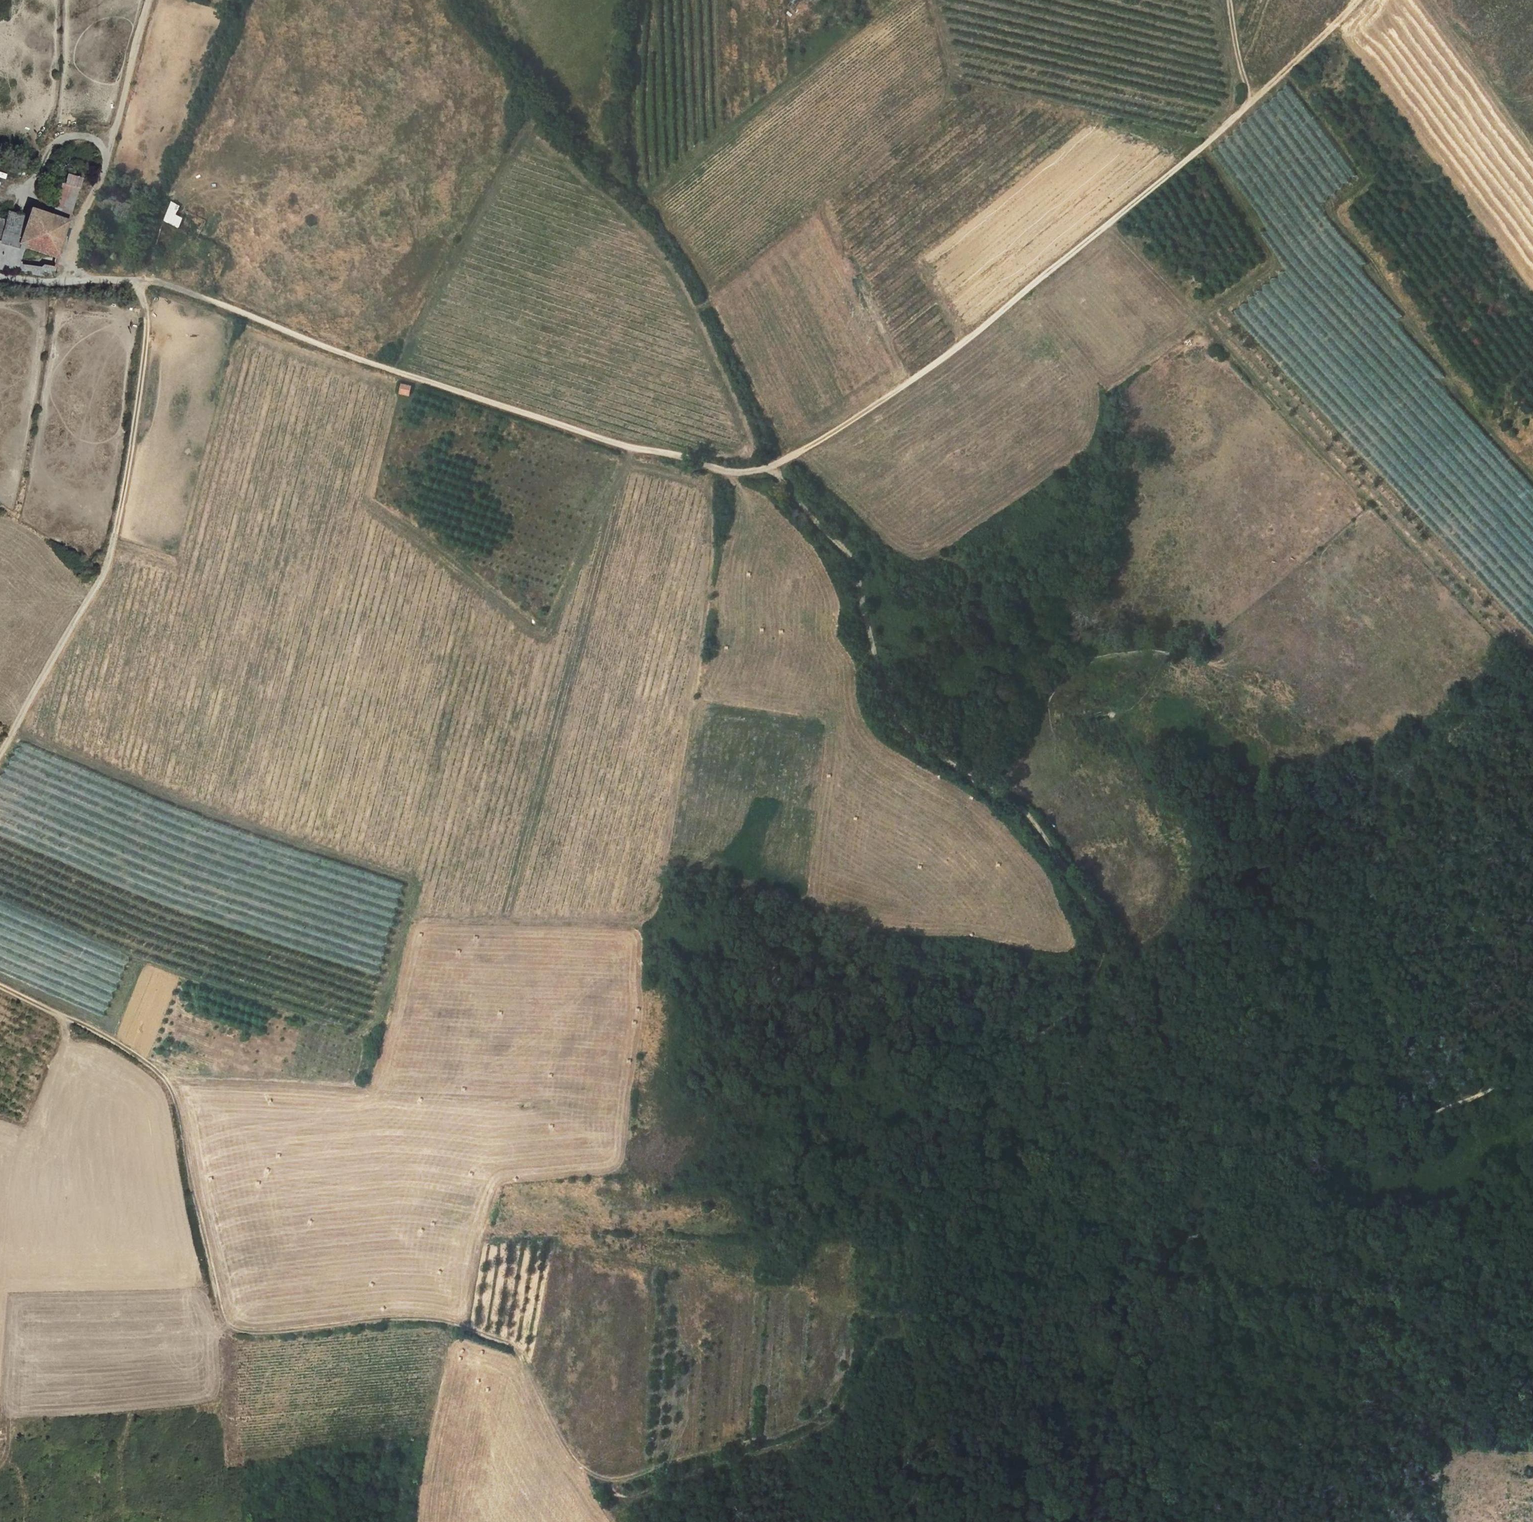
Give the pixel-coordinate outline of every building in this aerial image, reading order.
[(1,242),(0,244),(0,258),(12,261),(18,241),(57,252),(78,175),(65,171),(62,182),(66,183),(58,215),(29,205),(25,216),(20,234),(1,228),(3,218),(0,217),(0,242),(1,242)] [(180,228),(185,218),(178,215),(182,206),(172,202),(164,221),(180,228)] [(0,258),(0,268),(39,273),(41,265),(12,261),(0,258)] [(42,261),(41,265),(39,273),(51,275),(54,264),(42,261)] [(399,385),(397,394),(407,396),(409,387),(399,385)] [(1206,649),(1201,658),(1212,663),(1216,655),(1206,649)] [(378,1032),(369,1029),(366,1041),(375,1043),(378,1032)]
